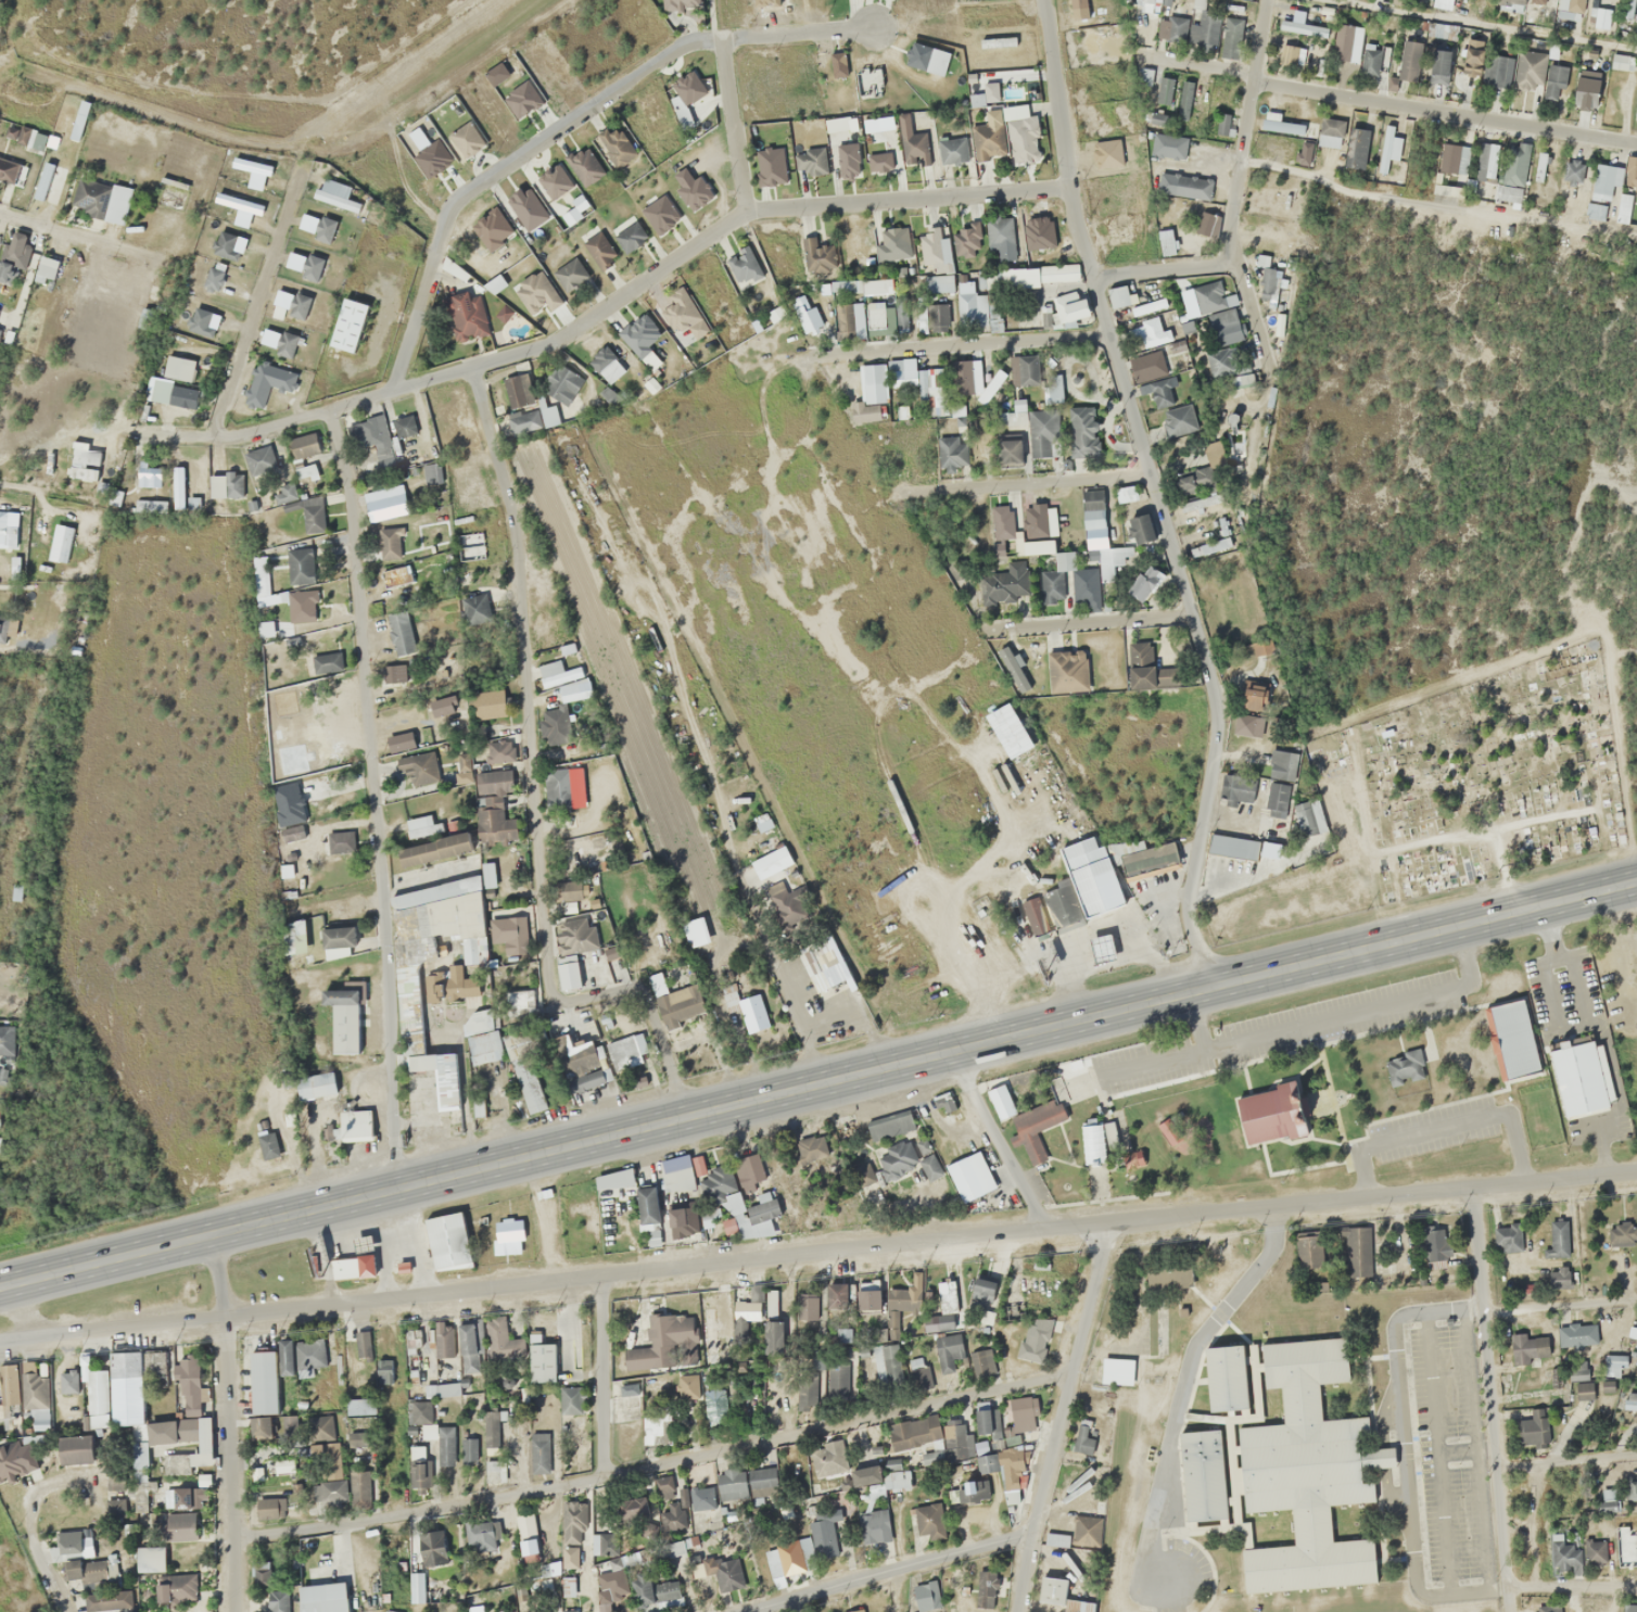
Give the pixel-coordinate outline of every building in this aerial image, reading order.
[(1452,0),(1433,0),(1432,7),(1451,9),(1452,0)] [(1499,10),(1526,10),(1526,0),(1499,0),(1499,10)] [(1576,19),(1578,4),(1570,3),(1570,0),(1558,0),(1556,16),(1576,19)] [(1634,18),(1636,0),(1623,0),(1621,17),(1634,18)] [(1593,27),(1606,30),(1610,10),(1597,7),(1593,27)] [(1190,24),(1186,43),(1212,49),(1220,14),(1200,9),(1196,25),(1190,24)] [(1222,58),(1240,58),(1240,17),(1222,17),(1222,58)] [(1357,64),(1363,26),(1337,22),(1331,60),(1357,64)] [(1421,42),(1402,40),(1398,79),(1417,81),(1421,42)] [(1463,75),(1480,75),(1480,42),(1463,42),(1463,75)] [(1278,63),(1298,66),(1301,47),(1281,44),(1278,63)] [(1381,49),(1365,47),(1361,74),(1377,76),(1381,49)] [(1450,50),(1432,48),(1428,82),(1446,84),(1450,50)] [(1542,52),(1515,52),(1515,91),(1542,91),(1542,52)] [(1505,56),(1487,54),(1484,84),(1501,86),(1505,56)] [(1541,96),(1555,99),(1558,86),(1563,87),(1568,68),(1550,63),(1541,96)] [(1139,85),(1151,84),(1150,68),(1139,69),(1139,85)] [(705,93),(694,71),(670,82),(682,105),(705,93)] [(1599,107),(1595,71),(1574,73),(1578,110),(1599,107)] [(1156,101),(1168,104),(1175,80),(1163,77),(1156,101)] [(503,99),(519,118),(541,98),(525,80),(503,99)] [(1189,83),(1180,83),(1179,118),(1188,118),(1189,83)] [(425,113),(440,136),(446,132),(464,158),(486,143),(454,94),(425,113)] [(904,165),(929,163),(927,131),(910,132),(908,114),(900,115),(904,165)] [(1215,131),(1228,134),(1232,117),(1219,114),(1215,131)] [(880,130),(894,127),(890,115),(877,118),(880,130)] [(1345,123),(1323,116),(1316,142),(1337,148),(1345,123)] [(973,159),(1003,158),(1002,124),(972,125),(973,159)] [(1401,137),(1390,136),(1392,127),(1384,125),(1377,169),(1385,171),(1387,158),(1398,160),(1401,137)] [(1185,157),(1185,133),(1151,133),(1151,157),(1185,157)] [(1270,135),(1252,136),(1253,151),(1271,150),(1270,135)] [(966,162),(965,136),(938,138),(939,164),(966,162)] [(1437,171),(1464,176),(1470,145),(1442,140),(1437,171)] [(1095,164),(1119,164),(1119,141),(1095,141),(1095,164)] [(837,143),(838,177),(858,177),(857,142),(837,143)] [(1498,144),(1480,142),(1477,177),(1494,179),(1498,144)] [(1528,146),(1510,142),(1502,182),(1520,186),(1528,146)] [(784,149),(757,149),(757,184),(784,184),(784,149)] [(796,149),(796,170),(823,170),(823,149),(796,149)] [(1531,178),(1540,181),(1548,154),(1540,151),(1531,178)] [(869,154),(869,171),(890,171),(890,154),(869,154)] [(535,178),(551,201),(575,183),(559,161),(535,178)] [(1612,186),(1619,187),(1623,168),(1597,163),(1589,197),(1609,202),(1612,186)] [(1209,199),(1211,178),(1160,174),(1158,195),(1209,199)] [(69,209),(104,219),(113,185),(79,176),(69,209)] [(1433,194),(1461,196),(1461,186),(1434,184),(1433,194)] [(261,213),(263,204),(218,193),(216,202),(261,213)] [(336,221),(320,216),(312,238),(329,243),(336,221)] [(647,239),(636,221),(613,235),(624,253),(647,239)] [(952,270),(947,226),(919,229),(924,273),(952,270)] [(878,260),(909,259),(908,228),(877,229),(878,260)] [(977,265),(977,228),(959,228),(959,265),(977,265)] [(600,270),(619,258),(601,229),(582,241),(600,270)] [(239,238),(222,230),(211,252),(228,260),(239,238)] [(1156,255),(1175,255),(1175,230),(1156,230),(1156,255)] [(833,244),(816,246),(816,236),(801,237),(804,272),(835,270),(833,244)] [(317,279),(321,258),(306,255),(301,276),(317,279)] [(552,270),(564,292),(589,278),(577,256),(552,270)] [(220,290),(224,264),(209,262),(205,288),(220,290)] [(530,313),(544,303),(549,310),(562,301),(540,270),(512,289),(530,313)] [(1260,299),(1273,300),(1276,271),(1263,270),(1260,299)] [(986,294),(974,294),(973,277),(956,278),(958,326),(987,325),(986,294)] [(1199,314),(1225,306),(1218,280),(1192,287),(1199,314)] [(864,294),(889,294),(889,281),(873,281),(873,286),(864,286),(864,294)] [(444,297),(454,340),(488,333),(479,290),(444,297)] [(1053,322),(1087,321),(1086,292),(1052,294),(1053,322)] [(299,319),(309,298),(297,293),(287,313),(299,319)] [(330,346),(355,352),(367,304),(342,298),(330,346)] [(1130,306),(1134,324),(1127,326),(1131,341),(1140,339),(1142,348),(1164,342),(1157,314),(1164,312),(1161,299),(1130,306)] [(812,303),(794,312),(805,334),(823,325),(812,303)] [(864,338),(862,303),(836,305),(838,339),(864,338)] [(945,303),(927,305),(929,330),(947,329),(945,303)] [(215,314),(194,305),(185,327),(205,336),(215,314)] [(906,329),(906,305),(896,305),(896,329),(906,329)] [(868,328),(885,328),(885,308),(868,308),(868,328)] [(638,352),(647,342),(643,338),(652,327),(638,315),(620,336),(638,352)] [(274,351),(288,358),(298,338),(284,330),(274,351)] [(587,363),(602,376),(615,360),(601,348),(587,363)] [(196,359),(167,354),(162,379),(153,377),(149,400),(194,408),(198,388),(191,387),(196,359)] [(1037,383),(1037,355),(1012,355),(1012,383),(1037,383)] [(914,387),(914,358),(890,358),(890,387),(914,387)] [(269,384),(288,389),(293,371),(256,361),(245,405),(263,410),(269,384)] [(971,361),(952,361),(952,394),(971,394),(971,361)] [(987,361),(974,362),(975,371),(988,369),(987,361)] [(583,380),(558,363),(540,389),(566,406),(583,380)] [(882,363),(861,364),(863,402),(851,402),(852,422),(879,420),(878,403),(884,403),(882,363)] [(920,368),(920,415),(943,415),(943,368),(920,368)] [(511,411),(537,403),(527,371),(501,380),(511,411)] [(1046,402),(1060,402),(1060,375),(1046,375),(1046,402)] [(1175,402),(1166,377),(1146,383),(1154,409),(1175,402)] [(909,420),(910,392),(891,391),(890,419),(909,420)] [(1023,400),(1013,400),(1013,410),(1023,410),(1023,400)] [(1167,438),(1196,430),(1189,404),(1160,412),(1167,438)] [(1095,456),(1094,407),(1069,407),(1070,457),(1095,456)] [(542,428),(537,409),(507,416),(511,435),(542,428)] [(1029,457),(1055,457),(1055,410),(1029,410),(1029,457)] [(416,434),(412,414),(393,418),(397,438),(416,434)] [(345,425),(352,451),(373,445),(380,471),(395,467),(381,415),(345,425)] [(320,453),(315,432),(288,438),(293,462),(310,458),(309,456),(320,453)] [(1019,433),(998,433),(998,465),(1019,465),(1019,433)] [(966,467),(966,437),(937,437),(937,467),(966,467)] [(276,468),(269,445),(243,453),(250,476),(276,468)] [(161,485),(161,466),(138,466),(138,485),(161,485)] [(185,510),(185,466),(173,466),(173,510),(185,510)] [(1177,491),(1212,485),(1210,468),(1174,474),(1177,491)] [(298,498),(294,483),(273,490),(277,504),(298,498)] [(407,514),(402,485),(362,492),(368,521),(407,514)] [(1117,502),(1136,501),(1135,486),(1116,488),(1117,502)] [(108,502),(116,505),(121,493),(113,490),(108,502)] [(1103,490),(1082,490),(1082,529),(1103,529),(1103,490)] [(166,512),(166,500),(135,500),(135,512),(166,512)] [(1024,504),(1024,536),(1047,536),(1047,504),(1024,504)] [(1001,507),(993,507),(993,532),(1000,533),(1001,507)] [(1133,545),(1154,539),(1148,514),(1127,519),(1133,545)] [(400,528),(378,528),(378,560),(400,560),(400,528)] [(1039,552),(1039,542),(1023,542),(1023,552),(1039,552)] [(288,583),(313,583),(313,548),(288,548),(288,583)] [(1111,551),(1099,551),(1099,580),(1111,580),(1111,551)] [(1040,571),(1040,602),(1060,602),(1060,570),(1073,570),(1073,552),(1055,552),(1055,571),(1040,571)] [(1015,601),(1014,595),(1026,595),(1024,559),(979,561),(981,603),(1015,601)] [(1126,592),(1141,603),(1162,573),(1147,563),(1126,592)] [(380,571),(384,588),(413,582),(409,564),(380,571)] [(288,591),(289,622),(316,621),(315,590),(288,591)] [(461,596),(460,623),(486,624),(487,596),(461,596)] [(395,656),(416,651),(406,610),(386,615),(395,656)] [(1128,642),(1129,688),(1152,687),(1152,642),(1128,642)] [(339,651),(311,656),(314,674),(342,668),(339,651)] [(537,665),(543,688),(585,677),(581,664),(562,670),(559,660),(537,665)] [(404,683),(404,665),(382,665),(382,683),(404,683)] [(1076,691),(1089,688),(1083,665),(1070,668),(1076,691)] [(1257,736),(1270,685),(1247,679),(1234,730),(1257,736)] [(591,696),(589,689),(560,694),(561,702),(591,696)] [(412,732),(386,737),(389,752),(415,747),(412,732)] [(439,779),(432,750),(395,760),(399,773),(408,770),(412,786),(439,779)] [(571,810),(571,770),(545,770),(545,810),(571,810)] [(1220,804),(1235,806),(1236,800),(1250,802),(1253,778),(1224,774),(1220,804)] [(271,786),(282,842),(304,838),(302,822),(304,822),(297,782),(271,786)] [(1288,784),(1268,782),(1262,839),(1282,841),(1288,784)] [(516,840),(515,818),(501,819),(500,796),(475,797),(477,842),(516,840)] [(1291,805),(1299,836),(1327,830),(1320,798),(1291,805)] [(404,820),(410,840),(446,830),(443,820),(433,823),(430,813),(404,820)] [(328,852),(353,852),(353,831),(328,831),(328,852)] [(398,848),(402,868),(471,853),(467,833),(398,848)] [(1255,860),(1258,840),(1209,834),(1206,853),(1255,860)] [(1122,851),(1120,844),(1117,845),(1124,881),(1179,872),(1173,842),(1122,851)] [(494,863),(482,863),(482,886),(494,886),(494,863)] [(281,877),(291,875),(289,865),(280,867),(281,877)] [(1086,918),(1125,903),(1110,866),(1019,901),(1033,938),(1086,917),(1086,918)] [(431,936),(459,932),(457,921),(461,920),(457,897),(429,901),(427,890),(391,895),(393,909),(426,904),(431,936)] [(681,923),(689,948),(709,941),(701,917),(681,923)] [(567,930),(583,926),(581,918),(555,924),(562,952),(572,950),(567,930)] [(353,927),(323,927),(323,956),(353,956),(353,927)] [(1094,963),(1114,957),(1108,933),(1087,938),(1094,963)] [(797,950),(816,993),(850,978),(831,935),(797,950)] [(477,936),(462,936),(462,963),(477,963),(477,936)] [(556,956),(559,990),(581,988),(578,955),(556,956)] [(425,972),(426,998),(478,997),(477,977),(461,977),(461,964),(447,965),(447,972),(425,972)] [(667,992),(660,971),(647,975),(663,1028),(706,1015),(697,983),(667,992)] [(332,1005),(332,1053),(361,1053),(361,981),(343,981),(343,989),(322,989),(322,1005),(332,1005)] [(1479,1000),(1515,990),(1534,1066),(1497,1075),(1479,1000)] [(736,1007),(739,1006),(748,1032),(769,1026),(758,993),(734,1001),(736,1007)] [(423,1054),(421,1013),(397,1014),(401,1092),(435,1090),(436,1110),(459,1109),(457,1052),(423,1054)] [(16,1054),(16,1025),(0,1025),(0,1054),(16,1054)] [(502,1059),(499,1031),(467,1035),(471,1063),(502,1059)] [(1541,1045),(1592,1033),(1610,1104),(1559,1117),(1541,1045)] [(618,1040),(623,1056),(637,1053),(633,1036),(618,1040)] [(1384,1058),(1391,1087),(1425,1078),(1418,1049),(1384,1058)] [(614,1082),(609,1066),(565,1080),(570,1096),(586,1092),(586,1091),(614,1082)] [(297,1100),(335,1096),(332,1073),(295,1076),(297,1100)] [(1227,1092),(1284,1077),(1298,1128),(1240,1144),(1227,1092)] [(986,1091),(999,1120),(1016,1112),(1003,1083),(986,1091)] [(1029,1132),(1067,1121),(1061,1101),(1010,1116),(1016,1135),(1009,1137),(1013,1150),(1033,1144),(1029,1132)] [(371,1110),(340,1110),(340,1140),(371,1140),(371,1110)] [(1172,1128),(1166,1120),(1158,1125),(1164,1134),(1172,1128)] [(1102,1164),(1102,1127),(1083,1127),(1083,1164),(1102,1164)] [(261,1159),(278,1157),(274,1132),(258,1134),(261,1159)] [(826,1139),(797,1138),(796,1160),(826,1161),(826,1139)] [(875,1153),(884,1177),(918,1165),(909,1141),(875,1153)] [(996,1188),(979,1150),(945,1165),(961,1203),(996,1188)] [(696,1188),(688,1154),(659,1161),(666,1195),(696,1188)] [(705,1171),(700,1155),(691,1158),(698,1178),(697,1178),(705,1203),(737,1193),(728,1164),(705,1171)] [(763,1180),(758,1155),(735,1159),(740,1184),(763,1180)] [(596,1190),(634,1186),(632,1170),(594,1174),(596,1190)] [(638,1228),(650,1228),(650,1225),(657,1224),(656,1187),(637,1187),(638,1228)] [(674,1238),(700,1231),(692,1205),(666,1212),(674,1238)] [(462,1211),(424,1219),(435,1272),(472,1265),(462,1211)] [(1547,1218),(1547,1258),(1567,1258),(1567,1218),(1547,1218)] [(521,1220),(494,1220),(494,1253),(521,1253),(521,1220)] [(1523,1251),(1522,1222),(1494,1223),(1494,1252),(1523,1251)] [(1606,1247),(1624,1252),(1631,1230),(1613,1224),(1606,1247)] [(1422,1229),(1427,1269),(1451,1266),(1446,1226),(1422,1229)] [(357,1256),(332,1256),(332,1278),(357,1278),(357,1256)] [(1568,1268),(1548,1268),(1548,1286),(1568,1286),(1568,1268)] [(996,1280),(977,1274),(968,1304),(987,1310),(996,1280)] [(857,1281),(857,1311),(878,1311),(878,1281),(857,1281)] [(953,1328),(951,1311),(956,1310),(952,1281),(936,1283),(940,1315),(935,1315),(937,1330),(953,1328)] [(827,1283),(827,1309),(847,1309),(847,1283),(827,1283)] [(747,1301),(734,1301),(734,1320),(758,1320),(758,1287),(747,1287),(747,1301)] [(780,1288),(764,1289),(765,1355),(780,1355),(780,1288)] [(816,1293),(796,1293),(796,1319),(816,1319),(816,1293)] [(701,1308),(701,1353),(713,1353),(713,1308),(701,1308)] [(625,1366),(670,1367),(671,1344),(681,1345),(681,1314),(647,1314),(647,1347),(625,1347),(625,1366)] [(1051,1321),(1033,1317),(1029,1334),(1023,1332),(1016,1357),(1040,1363),(1051,1321)] [(407,1384),(421,1383),(421,1372),(431,1371),(430,1321),(417,1322),(417,1329),(405,1329),(407,1384)] [(1558,1324),(1558,1346),(1595,1346),(1595,1324),(1558,1324)] [(356,1357),(369,1357),(369,1331),(356,1331),(356,1357)] [(965,1367),(958,1332),(933,1337),(940,1372),(965,1367)] [(1251,1340),(1255,1387),(1272,1385),(1274,1419),(1228,1423),(1235,1516),(1282,1512),(1284,1540),(1232,1546),(1236,1587),(1369,1576),(1365,1533),(1323,1537),(1320,1501),(1373,1496),(1370,1465),(1392,1464),(1389,1440),(1362,1443),(1359,1409),(1316,1412),(1314,1380),(1344,1376),(1340,1332),(1251,1340)] [(1530,1358),(1547,1358),(1547,1335),(1511,1335),(1511,1363),(1530,1363),(1530,1358)] [(324,1368),(323,1339),(280,1340),(281,1357),(293,1357),(294,1376),(313,1376),(313,1368),(324,1368)] [(1195,1343),(1234,1340),(1239,1400),(1200,1404),(1195,1343)] [(554,1343),(529,1343),(529,1381),(554,1381),(554,1343)] [(857,1399),(856,1379),(884,1378),(883,1351),(896,1350),(896,1345),(811,1349),(812,1368),(827,1367),(829,1400),(857,1399)] [(108,1352),(109,1369),(91,1370),(90,1353),(79,1354),(80,1381),(87,1381),(88,1427),(144,1425),(142,1351),(108,1352)] [(276,1351),(250,1352),(251,1414),(277,1414),(276,1351)] [(1604,1376),(1622,1376),(1622,1355),(1604,1355),(1604,1376)] [(908,1359),(915,1390),(929,1387),(922,1356),(908,1359)] [(174,1383),(182,1383),(183,1416),(200,1415),(199,1357),(174,1357),(174,1383)] [(389,1360),(378,1360),(378,1376),(385,1376),(385,1368),(389,1368),(389,1360)] [(1569,1379),(1587,1379),(1587,1362),(1569,1362),(1569,1379)] [(49,1373),(18,1373),(18,1363),(0,1364),(1,1415),(32,1414),(33,1430),(49,1430),(49,1373)] [(61,1392),(75,1392),(75,1373),(61,1373),(61,1392)] [(621,1397),(639,1392),(636,1380),(618,1385),(621,1397)] [(1591,1382),(1576,1382),(1576,1399),(1591,1399),(1591,1382)] [(1625,1390),(1623,1409),(1636,1411),(1636,1391),(1625,1390)] [(1033,1430),(1032,1397),(1005,1398),(1006,1413),(1010,1412),(1010,1430),(1033,1430)] [(373,1415),(373,1399),(346,1399),(346,1415),(373,1415)] [(434,1438),(434,1401),(407,1401),(407,1424),(421,1424),(421,1438),(434,1438)] [(989,1401),(976,1401),(976,1433),(998,1433),(998,1408),(989,1408),(989,1401)] [(1518,1446),(1547,1444),(1545,1407),(1530,1408),(1530,1418),(1516,1419),(1518,1446)] [(498,1411),(484,1411),(484,1456),(498,1456),(498,1411)] [(642,1444),(661,1444),(661,1415),(642,1415),(642,1444)] [(942,1447),(937,1416),(887,1423),(892,1450),(932,1444),(932,1448),(942,1447)] [(251,1417),(252,1439),(271,1438),(270,1417),(251,1417)] [(944,1421),(949,1458),(969,1455),(963,1418),(944,1421)] [(1091,1420),(1078,1418),(1073,1451),(1086,1453),(1091,1420)] [(202,1443),(202,1419),(147,1420),(147,1444),(202,1443)] [(1168,1426),(1210,1422),(1220,1514),(1178,1520),(1168,1426)] [(439,1426),(439,1463),(452,1463),(452,1426),(439,1426)] [(548,1433),(530,1433),(530,1474),(548,1474),(548,1433)] [(60,1436),(60,1463),(95,1463),(95,1436),(60,1436)] [(476,1438),(461,1438),(461,1462),(476,1462),(476,1438)] [(815,1477),(847,1469),(841,1440),(808,1448),(815,1477)] [(975,1453),(989,1451),(986,1440),(973,1443),(975,1453)] [(338,1476),(338,1445),(310,1445),(310,1463),(315,1463),(315,1476),(338,1476)] [(999,1470),(1007,1522),(1021,1520),(1013,1471),(1025,1469),(1022,1449),(975,1456),(977,1474),(999,1470)] [(198,1465),(212,1461),(210,1452),(196,1455),(198,1465)] [(912,1489),(908,1468),(901,1469),(899,1458),(880,1462),(881,1464),(850,1469),(854,1487),(884,1481),(887,1494),(912,1489)] [(429,1461),(410,1461),(410,1488),(429,1488),(429,1461)] [(253,1465),(253,1481),(289,1481),(289,1465),(253,1465)] [(749,1468),(749,1495),(776,1494),(776,1467),(749,1468)] [(745,1469),(719,1469),(719,1499),(745,1499),(745,1469)] [(367,1502),(367,1471),(354,1471),(354,1502),(367,1502)] [(659,1501),(675,1495),(667,1474),(652,1480),(659,1501)] [(1624,1496),(1636,1498),(1636,1480),(1625,1479),(1624,1496)] [(312,1481),(312,1501),(345,1501),(345,1481),(312,1481)] [(955,1489),(955,1501),(988,1501),(988,1481),(963,1481),(963,1489),(955,1489)] [(689,1509),(712,1509),(712,1487),(689,1487),(689,1509)] [(1598,1510),(1618,1508),(1616,1487),(1596,1489),(1598,1510)] [(172,1488),(172,1508),(203,1508),(203,1488),(172,1488)] [(257,1498),(257,1518),(284,1518),(284,1498),(257,1498)] [(646,1499),(619,1499),(619,1515),(646,1515),(646,1499)] [(665,1531),(683,1528),(678,1500),(661,1503),(665,1531)] [(585,1501),(562,1501),(562,1543),(585,1543),(585,1501)] [(944,1533),(938,1502),(911,1508),(918,1539),(944,1533)] [(888,1542),(888,1510),(858,1510),(858,1542),(888,1542)] [(834,1512),(810,1514),(815,1556),(838,1554),(834,1512)] [(195,1513),(165,1513),(165,1540),(195,1540),(195,1513)] [(513,1517),(525,1562),(541,1558),(529,1513),(513,1517)] [(491,1522),(468,1524),(471,1554),(486,1553),(488,1575),(509,1573),(507,1551),(494,1552),(491,1522)] [(132,1607),(130,1588),(120,1589),(116,1556),(82,1560),(79,1529),(58,1532),(64,1579),(82,1577),(86,1611),(88,1611),(132,1607)] [(444,1532),(420,1531),(419,1564),(443,1564),(444,1532)] [(1045,1545),(1068,1545),(1068,1534),(1045,1534),(1045,1545)] [(1616,1566),(1636,1566),(1636,1539),(1616,1539),(1616,1566)] [(662,1554),(683,1554),(683,1540),(662,1540),(662,1554)] [(1579,1540),(1552,1540),(1552,1566),(1579,1566),(1579,1540)] [(1586,1541),(1586,1563),(1605,1563),(1605,1541),(1586,1541)] [(269,1561),(252,1561),(252,1588),(269,1588),(269,1561)] [(551,1576),(560,1574),(557,1561),(547,1563),(551,1576)] [(607,1599),(629,1594),(622,1566),(593,1573),(602,1611),(611,1611),(607,1599)] [(721,1589),(738,1587),(736,1566),(722,1567),(723,1579),(720,1580),(721,1589)] [(653,1584),(650,1570),(631,1573),(638,1611),(662,1611),(682,1608),(677,1580),(653,1584)] [(976,1607),(994,1607),(994,1570),(976,1570),(976,1607)] [(423,1602),(423,1572),(409,1572),(409,1602),(423,1602)] [(157,1575),(157,1602),(179,1602),(179,1611),(194,1611),(194,1574),(157,1575)] [(562,1577),(562,1597),(574,1597),(574,1577),(562,1577)] [(1065,1579),(1041,1577),(1038,1604),(1063,1606),(1065,1579)] [(344,1582),(297,1587),(299,1611),(347,1611),(344,1582)] [(916,1611),(938,1611),(936,1584),(914,1585),(916,1611)] [(288,1590),(269,1590),(269,1611),(288,1611),(288,1590)] [(1621,1603),(1621,1611),(1636,1611),(1636,1603),(1621,1603)]
